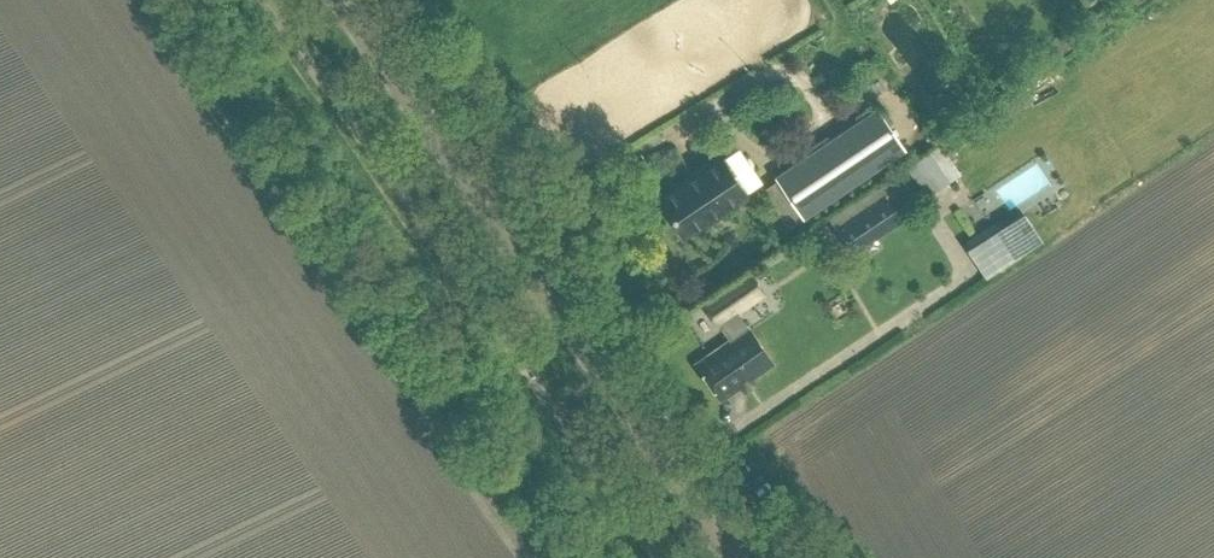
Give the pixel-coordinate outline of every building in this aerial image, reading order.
[(778,180),(800,212),(900,144),(878,112),(778,180)] [(719,154),(685,177),(689,182),(681,188),(679,185),(658,199),(682,235),(709,217),(706,213),(718,205),(722,212),(747,195),(719,154)] [(907,169),(927,201),(950,187),(931,155),(907,169)] [(835,228),(852,252),(900,219),(884,195),(835,228)] [(1020,258),(1002,230),(985,241),(1003,268),(1020,258)] [(772,362),(747,326),(737,333),(726,317),(760,294),(750,278),(706,307),(716,323),(719,321),(730,338),(695,362),(720,399),(772,362)]
